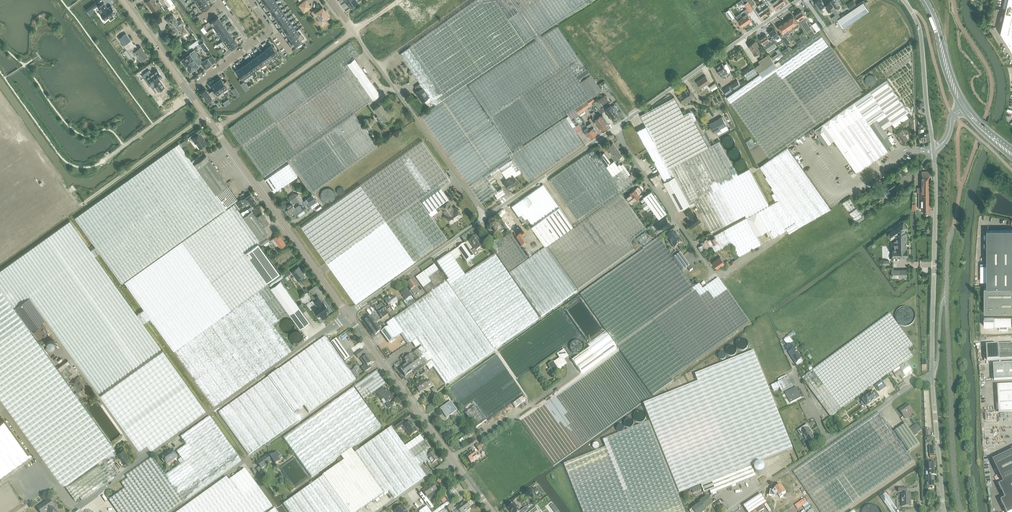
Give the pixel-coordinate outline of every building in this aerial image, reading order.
[(147,1),(146,2),(148,6),(149,5),(152,11),(159,6),(161,5),(159,1),(157,3),(155,0),(146,0),(147,1)] [(306,0),(300,5),(304,11),(310,6),(306,0)] [(400,53),(420,83),(429,96),(435,105),(534,37),(540,34),(590,0),(474,0),(400,53)] [(737,3),(739,5),(742,3),(743,5),(744,4),(747,9),(740,13),(747,23),(751,19),(747,14),(754,9),(751,6),(747,0),(741,0),(737,3)] [(764,2),(760,4),(767,14),(772,11),(769,6),(771,5),(767,0),(762,0),(764,2)] [(776,8),(781,5),(777,0),(770,0),(776,8)] [(814,1),(816,4),(815,5),(818,9),(819,11),(821,13),(827,9),(829,12),(835,8),(833,6),(830,1),(825,4),(822,0),(816,0),(814,1)] [(846,5),(850,9),(856,5),(853,0),(846,5)] [(1000,32),(1011,50),(1011,0),(1008,0),(1000,32)] [(206,1),(197,7),(200,12),(210,5),(206,1)] [(276,1),(268,7),(271,11),(278,6),(276,1)] [(104,2),(98,7),(102,12),(100,13),(105,20),(109,17),(111,20),(114,17),(112,14),(116,12),(111,5),(108,8),(104,2)] [(838,19),(837,19),(843,28),(868,10),(863,2),(841,17),(838,19)] [(760,4),(758,6),(761,10),(758,12),(762,18),(767,14),(760,4)] [(278,6),(271,11),(274,15),(281,10),(278,6)] [(317,8),(312,11),(315,16),(316,16),(322,25),(326,21),(325,19),(329,16),(323,7),(318,10),(317,8)] [(835,8),(832,10),(836,16),(838,19),(841,17),(835,8)] [(729,9),(726,12),(731,19),(735,17),(729,9)] [(281,10),(274,15),(277,19),(284,14),(281,10)] [(806,20),(805,21),(804,20),(806,19),(805,16),(801,10),(795,14),(801,23),(807,32),(810,36),(815,33),(812,29),(806,20)] [(740,13),(736,16),(738,20),(742,26),(747,23),(740,13)] [(284,14),(277,19),(280,24),(287,18),(284,14)] [(173,15),(166,20),(173,30),(172,31),(172,32),(173,33),(174,34),(175,33),(176,33),(177,35),(181,32),(183,35),(187,32),(183,27),(182,28),(180,25),(184,23),(181,19),(178,22),(173,15)] [(793,16),(788,19),(795,29),(800,26),(793,16)] [(218,17),(210,23),(213,27),(221,21),(218,17)] [(287,18),(280,24),(283,28),(290,22),(287,18)] [(788,19),(783,23),(787,29),(788,29),(787,30),(789,33),(795,29),(788,19)] [(221,21),(213,27),(216,32),(225,26),(221,21)] [(290,22),(283,28),(286,32),(293,26),(290,22)] [(783,23),(778,26),(782,33),(780,35),(785,44),(789,41),(787,37),(786,36),(790,33),(789,33),(787,30),(788,29),(787,29),(783,23)] [(225,26),(216,32),(220,36),(228,30),(225,26)] [(293,26),(286,32),(289,36),(296,30),(293,26)] [(536,40),(468,85),(490,117),(492,120),(512,150),(590,98),(575,76),(586,68),(558,26),(542,36),(540,34),(534,37),(536,40)] [(780,37),(778,34),(774,28),(768,32),(774,40),(775,39),(776,40),(780,37)] [(228,30),(220,36),(223,40),(221,41),(231,34),(228,30)] [(296,30),(289,36),(291,40),(289,42),(297,36),(300,40),(304,38),(301,33),(299,34),(296,30)] [(760,73),(727,97),(769,157),(862,92),(819,32),(775,63),(778,66),(763,77),(760,73)] [(126,34),(119,39),(124,46),(126,49),(126,50),(132,57),(136,54),(140,61),(147,56),(142,50),(143,50),(141,46),(138,48),(135,43),(134,44),(131,40),(126,34)] [(222,42),(219,44),(220,46),(221,48),(224,45),(225,46),(234,39),(234,38),(234,39),(231,34),(221,41),(222,42)] [(772,38),(769,39),(765,34),(759,38),(763,44),(762,44),(766,49),(775,43),(772,38)] [(297,36),(289,42),(292,46),(295,44),(297,47),(302,43),(300,40),(297,36)] [(228,50),(223,53),(225,55),(231,51),(230,49),(231,48),(231,49),(233,47),(233,46),(238,43),(234,39),(225,46),(228,50)] [(761,50),(757,44),(755,41),(748,46),(754,55),(761,50)] [(350,42),(229,127),(243,146),(257,167),(264,177),(288,159),(312,193),(346,168),(377,146),(353,113),(372,100),(349,67),(347,64),(355,58),(357,57),(359,55),(350,42)] [(272,45),(267,48),(274,58),(279,55),(277,52),(278,51),(276,49),(274,46),(273,47),(272,45)] [(787,47),(781,52),(783,55),(790,51),(787,47)] [(267,49),(263,52),(270,61),(269,59),(273,57),(274,58),(267,48),(267,49)] [(184,58),(182,59),(184,62),(187,67),(190,71),(201,63),(205,69),(212,64),(208,59),(208,58),(203,62),(201,59),(194,50),(190,53),(188,55),(186,53),(182,56),(184,58)] [(783,55),(781,52),(780,51),(771,58),(773,61),(777,59),(777,60),(783,55)] [(263,52),(259,55),(265,64),(270,61),(263,52)] [(756,67),(760,73),(763,77),(777,67),(775,63),(773,61),(771,58),(768,54),(758,61),(760,63),(756,67)] [(259,55),(254,58),(260,66),(261,67),(265,64),(259,55)] [(212,56),(208,59),(212,64),(216,61),(215,60),(212,56)] [(254,58),(250,61),(256,69),(260,66),(254,58)] [(355,58),(347,64),(349,67),(372,100),(375,98),(380,94),(375,88),(357,62),(355,58)] [(250,61),(245,64),(252,74),(251,72),(256,69),(250,61)] [(730,68),(727,63),(724,65),(723,63),(716,68),(722,77),(725,75),(729,72),(730,71),(730,70),(730,69),(730,68)] [(241,67),(248,77),(252,74),(245,64),(241,67)] [(753,65),(742,71),(748,80),(758,73),(753,65)] [(241,67),(236,70),(238,72),(237,73),(239,76),(241,78),(241,77),(243,80),(248,77),(241,67)] [(586,68),(575,76),(590,98),(601,90),(587,68),(586,68)] [(149,70),(144,74),(146,77),(152,84),(153,83),(157,87),(162,84),(159,79),(162,77),(157,69),(152,73),(149,70)] [(709,86),(707,84),(710,82),(706,76),(697,82),(701,88),(703,86),(705,88),(709,86)] [(221,78),(216,82),(223,92),(230,86),(226,81),(224,82),(221,78)] [(737,80),(731,84),(734,89),(741,85),(737,80)] [(865,95),(815,129),(826,145),(834,140),(855,170),(857,172),(888,150),(887,148),(870,124),(877,119),(884,129),(892,123),(895,127),(909,117),(906,113),(908,112),(886,80),(865,95)] [(244,81),(241,84),(246,91),(249,88),(244,81)] [(216,82),(211,85),(214,89),(212,91),(216,97),(223,92),(216,82)] [(420,83),(415,87),(417,91),(415,92),(418,96),(418,95),(423,101),(429,96),(420,83)] [(716,83),(714,84),(710,87),(712,91),(716,88),(718,87),(716,83)] [(467,84),(421,116),(481,202),(494,193),(498,198),(505,193),(501,188),(497,191),(488,178),(500,169),(510,162),(516,171),(519,168),(510,155),(513,153),(491,121),(492,120),(490,117),(489,118),(467,84)] [(729,86),(723,90),(726,95),(732,90),(729,86)] [(689,87),(683,91),(689,100),(695,96),(689,87)] [(206,89),(200,92),(208,103),(217,97),(216,97),(212,91),(209,93),(206,89)] [(683,104),(689,100),(683,91),(677,95),(683,104)] [(602,105),(609,100),(605,95),(598,99),(602,105)] [(646,126),(637,130),(665,181),(675,176),(690,204),(694,202),(711,233),(745,215),(746,218),(757,212),(767,230),(768,232),(769,232),(772,238),(785,231),(784,228),(786,227),(789,233),(799,227),(831,209),(787,147),(760,167),(767,176),(765,177),(772,187),(771,188),(774,193),(772,194),(776,202),(769,205),(749,169),(738,175),(720,141),(711,146),(709,141),(702,129),(692,110),(684,114),(674,97),(640,115),(646,126)] [(587,101),(581,105),(583,109),(584,110),(590,106),(589,104),(587,101)] [(378,106),(374,109),(378,115),(377,117),(379,120),(382,118),(385,121),(392,116),(386,107),(384,108),(381,104),(378,106)] [(608,108),(606,109),(612,118),(617,114),(615,112),(618,110),(614,104),(611,106),(608,108)] [(581,105),(575,109),(578,113),(583,109),(581,105)] [(575,109),(567,114),(568,115),(571,119),(578,114),(578,113),(575,109)] [(596,114),(592,117),(593,121),(599,129),(600,128),(601,130),(605,128),(600,121),(598,117),(596,114)] [(602,114),(598,117),(600,121),(605,128),(608,125),(607,124),(609,123),(602,114)] [(513,153),(510,155),(519,168),(521,172),(528,181),(584,143),(577,133),(573,128),(576,126),(572,120),(571,119),(568,115),(523,146),(522,144),(514,150),(515,152),(513,153)] [(721,117),(716,120),(720,128),(723,132),(729,129),(727,125),(722,116),(721,117)] [(877,119),(870,124),(887,148),(892,144),(887,136),(888,135),(884,129),(877,119)] [(715,120),(709,124),(714,132),(716,131),(718,135),(723,132),(720,128),(716,120),(715,120)] [(582,129),(587,137),(588,136),(590,138),(593,135),(587,126),(586,126),(585,123),(583,124),(585,127),(582,129)] [(591,123),(587,126),(593,135),(597,133),(596,131),(597,131),(591,123)] [(576,126),(573,128),(577,133),(582,129),(579,124),(576,126)] [(903,142),(909,139),(906,134),(909,132),(907,129),(904,131),(902,129),(901,130),(900,129),(897,131),(898,132),(896,133),(903,142)] [(201,133),(192,139),(195,142),(196,142),(200,148),(207,143),(203,137),(201,133)] [(735,142),(735,141),(735,140),(734,139),(733,138),(732,137),(730,136),(729,136),(728,136),(727,136),(726,137),(725,138),(723,139),(723,141),(723,142),(723,143),(723,144),(724,146),(726,148),(727,148),(728,149),(730,148),(731,148),(732,147),(733,147),(734,146),(734,145),(735,144),(735,142)] [(373,176),(301,227),(326,262),(355,303),(376,289),(447,238),(431,216),(429,212),(421,201),(440,188),(450,181),(422,141),(376,174),(373,176)] [(128,180),(75,218),(95,247),(99,252),(121,283),(172,247),(225,209),(225,208),(194,164),(192,161),(179,143),(128,180)] [(613,143),(606,147),(614,160),(621,156),(613,143)] [(741,154),(741,153),(740,152),(740,151),(739,150),(737,149),(736,148),(735,148),(734,148),(732,148),(731,149),(730,150),(729,151),(729,153),(728,154),(728,155),(729,156),(729,157),(730,158),(732,160),(733,160),(734,160),(735,160),(737,160),(738,159),(739,159),(739,158),(740,157),(740,156),(741,154)] [(550,180),(549,180),(578,222),(602,205),(602,206),(633,184),(628,176),(623,169),(613,176),(599,156),(594,149),(550,180)] [(604,153),(599,156),(613,176),(623,169),(619,164),(617,165),(614,160),(611,162),(604,153)] [(200,155),(192,161),(194,164),(202,158),(200,155)] [(202,158),(194,164),(225,208),(237,199),(207,156),(206,155),(202,158)] [(747,166),(747,165),(747,164),(746,163),(745,161),(744,160),(743,160),(741,159),(740,159),(738,160),(737,161),(736,162),(735,163),(735,164),(735,165),(735,167),(736,169),(736,170),(737,170),(738,171),(739,171),(740,172),(742,172),(743,171),(744,171),(745,170),(746,169),(746,168),(747,167),(747,166)] [(510,162),(500,169),(506,177),(508,176),(509,178),(513,175),(514,177),(521,172),(519,168),(516,171),(510,162)] [(289,163),(265,180),(274,193),(298,176),(289,163)] [(921,210),(931,210),(931,171),(922,171),(921,203),(920,203),(920,208),(922,208),(921,210)] [(509,178),(503,182),(508,189),(514,184),(515,185),(518,182),(514,177),(513,175),(509,178)] [(665,181),(664,182),(679,210),(690,204),(675,176),(665,181)] [(891,192),(889,191),(896,186),(892,180),(885,185),(886,185),(882,188),(878,191),(881,195),(885,192),(887,195),(891,192)] [(535,189),(512,206),(522,221),(527,217),(532,225),(559,206),(543,184),(535,189)] [(54,190),(58,197),(64,193),(65,196),(63,198),(67,204),(73,200),(62,185),(54,190)] [(332,197),(331,194),(333,193),(331,187),(320,190),(323,200),(332,197)] [(626,197),(631,205),(636,202),(634,200),(640,196),(638,193),(640,192),(640,191),(640,190),(639,188),(638,188),(637,187),(630,193),(631,194),(626,197)] [(440,188),(421,201),(429,212),(431,216),(438,211),(435,208),(448,199),(440,188)] [(645,196),(643,197),(646,201),(652,208),(659,219),(667,213),(651,191),(645,196)] [(292,203),(285,208),(288,212),(299,203),(300,203),(302,202),(303,201),(299,194),(294,193),(289,196),(290,200),(291,201),(292,203)] [(579,224),(547,247),(579,291),(635,250),(630,243),(633,237),(646,228),(622,193),(579,224)] [(302,202),(301,203),(305,209),(307,208),(316,202),(317,201),(312,194),(303,201),(302,202)] [(241,199),(236,203),(239,207),(248,201),(251,205),(256,202),(251,195),(242,201),(241,199)] [(855,221),(862,215),(849,197),(842,202),(855,221)] [(646,201),(641,204),(646,210),(646,209),(648,211),(652,208),(646,201)] [(299,203),(288,212),(290,215),(295,211),(296,211),(298,213),(303,209),(304,210),(305,209),(301,203),(302,202),(300,203),(299,203)] [(448,202),(441,207),(446,214),(445,215),(446,217),(446,218),(446,219),(447,220),(448,221),(449,220),(450,223),(455,220),(456,220),(458,219),(458,218),(461,215),(460,213),(460,212),(460,211),(459,210),(458,209),(457,210),(456,207),(453,209),(448,202)] [(144,309),(139,312),(146,321),(150,318),(173,350),(267,283),(280,273),(261,246),(258,241),(260,240),(243,216),(240,213),(234,204),(125,282),(144,309)] [(532,225),(531,226),(544,246),(573,226),(559,206),(532,225)] [(691,210),(686,214),(688,217),(689,217),(690,219),(687,221),(691,228),(701,221),(696,214),(695,215),(691,210)] [(246,214),(243,216),(260,240),(265,236),(268,235),(267,234),(265,231),(263,228),(257,220),(251,211),(249,212),(246,214)] [(757,212),(746,218),(757,236),(767,230),(757,212)] [(262,214),(257,217),(264,227),(269,224),(262,214)] [(503,217),(501,219),(506,224),(507,223),(510,221),(512,224),(514,222),(513,220),(513,219),(511,216),(510,217),(508,214),(503,217)] [(666,218),(654,226),(659,232),(670,224),(666,218)] [(746,218),(724,230),(732,243),(739,256),(761,244),(757,236),(746,218)] [(57,368),(43,348),(38,341),(30,330),(15,308),(29,298),(44,320),(100,395),(162,350),(149,332),(143,323),(146,321),(139,312),(137,314),(135,312),(103,267),(95,256),(99,252),(95,247),(91,250),(69,220),(12,261),(0,270),(0,397),(33,443),(34,444),(63,486),(115,449),(86,408),(67,381),(78,374),(68,360),(57,368)] [(501,233),(505,231),(498,221),(494,224),(494,223),(491,225),(491,226),(495,233),(497,236),(499,238),(503,236),(501,233)] [(903,223),(890,232),(894,237),(895,236),(896,236),(897,236),(897,241),(896,241),(895,241),(895,248),(895,249),(893,249),(893,256),(894,256),(894,257),(899,257),(899,256),(907,256),(908,256),(908,255),(908,249),(908,248),(907,248),(907,249),(906,249),(906,248),(906,243),(906,240),(906,235),(906,233),(905,233),(905,230),(905,229),(907,228),(903,223)] [(711,239),(708,240),(710,246),(711,245),(712,245),(715,252),(732,243),(724,230),(714,235),(715,237),(711,239)] [(986,288),(1011,288),(1011,230),(986,230),(986,288)] [(642,244),(650,239),(644,231),(636,237),(642,244)] [(516,239),(522,247),(527,244),(522,238),(526,235),(524,232),(520,235),(521,235),(516,239)] [(674,248),(682,243),(674,232),(667,238),(674,248)] [(274,238),(272,240),(274,242),(276,246),(278,244),(280,247),(285,244),(278,234),(273,238),(274,238)] [(498,239),(490,245),(509,272),(527,259),(510,235),(502,240),(501,238),(499,240),(498,239)] [(643,250),(581,295),(618,346),(653,396),(674,381),(673,380),(672,378),(750,322),(718,278),(703,289),(699,285),(694,288),(682,272),(673,259),(661,242),(666,238),(664,235),(643,250)] [(260,240),(258,241),(261,246),(262,245),(264,244),(266,246),(270,243),(268,240),(265,236),(260,240)] [(475,249),(471,252),(474,257),(479,254),(476,250),(483,246),(476,236),(469,241),(475,249)] [(702,245),(698,246),(701,251),(704,249),(704,250),(708,248),(708,247),(710,246),(708,240),(707,239),(701,242),(702,245)] [(474,257),(471,252),(465,244),(449,255),(454,260),(461,255),(466,263),(474,257)] [(547,247),(510,274),(541,317),(579,291),(547,247)] [(681,253),(673,259),(682,272),(688,268),(690,271),(693,269),(691,266),(690,266),(681,253)] [(443,259),(436,264),(448,281),(446,282),(493,349),(495,348),(538,319),(533,312),(494,255),(464,276),(454,260),(449,255),(443,259)] [(717,259),(713,262),(717,268),(725,263),(724,261),(721,256),(717,259)] [(403,312),(386,324),(388,327),(396,338),(401,335),(408,345),(416,340),(422,348),(426,354),(432,362),(431,362),(430,363),(433,367),(436,371),(445,385),(494,351),(493,349),(446,282),(434,265),(416,278),(428,295),(416,303),(406,289),(401,293),(406,300),(403,302),(408,309),(406,310),(403,312)] [(298,267),(292,271),(298,281),(305,276),(304,275),(305,274),(303,271),(302,272),(298,267)] [(280,281),(270,288),(288,312),(300,328),(310,321),(303,312),(303,311),(306,309),(301,303),(298,305),(280,281)] [(411,281),(407,284),(411,291),(411,290),(414,294),(416,293),(417,295),(420,293),(416,287),(415,284),(413,285),(411,281)] [(273,323),(288,312),(270,288),(267,283),(173,350),(194,380),(213,407),(255,376),(291,350),(273,323)] [(984,300),(1011,300),(1011,288),(986,288),(984,288),(984,300)] [(307,292),(300,297),(303,301),(303,302),(311,297),(310,296),(307,292)] [(318,296),(313,300),(317,306),(313,309),(316,312),(318,316),(320,315),(322,318),(324,317),(325,318),(326,317),(326,316),(326,315),(328,314),(326,312),(325,311),(328,309),(323,302),(323,303),(318,296)] [(389,298),(385,301),(388,306),(389,306),(389,305),(391,307),(397,302),(394,297),(391,299),(389,299),(389,298)] [(30,330),(32,329),(40,323),(44,320),(29,298),(15,308),(30,330)] [(984,300),(984,313),(1011,313),(1011,300),(984,300)] [(381,304),(375,309),(378,312),(377,312),(382,319),(388,315),(385,311),(386,311),(381,304)] [(890,314),(802,378),(831,417),(913,356),(908,349),(913,345),(890,314)] [(370,317),(364,321),(370,328),(376,324),(380,321),(377,317),(375,318),(373,316),(371,318),(370,317)] [(984,317),(984,326),(999,326),(999,330),(1008,330),(1008,326),(1011,326),(1011,316),(994,316),(994,317),(984,317)] [(293,327),(293,326),(293,325),(292,324),(291,322),(290,321),(289,321),(288,320),(287,320),(285,320),(284,320),(283,321),(281,322),(280,323),(280,324),(279,326),(279,327),(279,328),(280,330),(280,331),(281,332),(282,333),(283,334),(286,334),(287,334),(289,334),(290,333),(291,332),(292,331),(293,330),(293,329),(293,327)] [(41,325),(40,323),(32,329),(38,338),(48,331),(43,324),(41,325)] [(376,324),(370,328),(375,335),(381,331),(381,332),(389,343),(396,338),(388,327),(387,328),(384,330),(380,326),(378,327),(376,324)] [(302,339),(302,337),(302,336),(301,335),(300,334),(299,333),(298,332),(296,332),(295,332),(294,332),(293,333),(292,333),(291,334),(290,336),(289,337),(289,339),(289,340),(290,342),(291,343),(292,344),(293,344),(294,345),(295,345),(296,345),(297,345),(298,345),(300,344),(300,343),(301,342),(302,341),(302,339)] [(608,335),(572,361),(580,373),(617,347),(608,335)] [(309,413),(355,379),(325,337),(278,370),(302,403),(309,413)] [(793,342),(790,338),(789,337),(784,341),(788,346),(793,343),(793,342)] [(745,354),(748,353),(747,352),(749,349),(748,347),(750,345),(747,340),(744,338),(739,340),(738,342),(735,343),(734,341),(731,342),(729,345),(727,349),(723,351),(728,354),(724,355),(722,360),(725,358),(727,354),(731,356),(738,354),(740,350),(744,352),(745,354)] [(786,347),(787,349),(789,352),(788,353),(792,359),(796,364),(797,366),(803,363),(802,360),(795,349),(796,348),(793,343),(788,346),(786,347)] [(998,345),(986,346),(987,361),(1011,360),(1011,345),(998,345)] [(418,350),(414,353),(424,367),(426,366),(429,370),(433,367),(430,363),(431,362),(432,362),(426,354),(422,348),(418,350)] [(370,365),(373,363),(368,355),(365,357),(364,355),(365,354),(362,350),(355,354),(358,359),(360,357),(362,360),(361,361),(366,367),(363,369),(365,372),(371,368),(369,365),(370,365)] [(563,360),(567,357),(564,351),(557,355),(560,359),(553,363),(552,363),(548,365),(554,375),(558,372),(557,370),(566,364),(563,360)] [(698,382),(644,404),(644,405),(680,494),(701,485),(751,465),(793,449),(754,351),(695,375),(698,382)] [(206,412),(163,352),(101,396),(139,451),(147,445),(151,450),(206,412)] [(408,364),(400,369),(405,376),(412,371),(414,374),(424,367),(414,353),(405,360),(408,364)] [(904,364),(893,372),(897,378),(900,375),(900,376),(910,369),(907,366),(906,367),(904,364)] [(1011,380),(1011,364),(993,365),(994,381),(1011,380)] [(910,369),(900,376),(903,379),(912,373),(910,369)] [(291,411),(302,403),(278,370),(268,378),(291,411)] [(363,401),(386,385),(376,371),(354,387),(363,401)] [(779,382),(777,383),(780,388),(782,393),(793,387),(789,377),(788,378),(787,375),(781,379),(778,380),(779,382)] [(77,391),(84,387),(81,382),(80,383),(77,377),(76,378),(75,376),(69,380),(77,391)] [(298,420),(291,411),(268,378),(218,413),(248,456),(298,420)] [(427,386),(431,383),(429,380),(425,383),(424,381),(415,387),(420,393),(425,389),(426,389),(429,387),(427,386)] [(555,461),(622,420),(626,407),(624,404),(631,404),(632,401),(629,401),(628,399),(631,397),(622,394),(620,395),(620,396),(611,396),(610,397),(607,392),(606,395),(602,395),(602,381),(586,381),(585,384),(586,385),(585,385),(584,388),(582,385),(583,381),(575,380),(531,407),(538,409),(522,419),(523,420),(550,463),(555,465),(555,461)] [(882,382),(876,387),(879,392),(886,387),(882,382)] [(777,383),(771,386),(774,391),(780,388),(777,383)] [(1011,412),(1011,385),(997,386),(999,413),(1011,412)] [(283,438),(312,478),(336,460),(341,457),(342,459),(344,461),(339,465),(323,476),(324,477),(284,505),(289,511),(360,511),(363,510),(376,501),(384,495),(389,502),(410,487),(425,477),(422,471),(418,466),(405,447),(401,442),(391,428),(376,439),(367,445),(360,450),(355,454),(353,451),(352,449),(357,445),(376,432),(381,428),(376,420),(353,388),(283,438)] [(384,399),(387,403),(386,404),(389,409),(392,407),(388,402),(393,399),(387,389),(384,390),(383,388),(376,393),(381,401),(384,399)] [(796,388),(785,393),(791,403),(801,398),(796,388)] [(867,398),(863,401),(864,402),(867,406),(867,407),(879,398),(875,392),(873,394),(871,392),(868,394),(865,396),(867,398)] [(524,396),(512,404),(515,408),(525,401),(524,399),(525,398),(524,396)] [(474,401),(464,409),(466,413),(477,405),(474,401)] [(447,418),(457,411),(450,402),(440,409),(447,418)] [(903,417),(911,411),(907,405),(899,411),(903,417)] [(476,406),(465,414),(476,428),(481,425),(486,421),(476,406)] [(647,417),(646,416),(646,414),(646,413),(645,412),(643,411),(642,411),(640,410),(639,410),(638,411),(637,411),(636,412),(635,413),(635,414),(634,416),(634,419),(635,419),(636,421),(637,422),(639,423),(640,423),(641,423),(642,422),(643,422),(644,421),(645,420),(646,419),(646,418),(647,417)] [(794,473),(821,511),(840,511),(913,462),(907,453),(893,433),(879,413),(794,473)] [(182,459),(184,462),(166,476),(152,457),(126,476),(128,479),(121,483),(125,489),(109,500),(118,511),(170,511),(241,461),(209,417),(181,437),(186,445),(177,452),(182,459)] [(633,423),(633,422),(633,421),(632,420),(631,419),(630,418),(629,418),(627,418),(626,419),(625,420),(624,421),(624,423),(624,425),(624,426),(625,426),(626,428),(627,428),(628,428),(630,428),(632,427),(633,425),(633,423)] [(32,459),(4,420),(0,423),(0,482),(32,459)] [(403,427),(410,437),(417,432),(410,422),(405,425),(403,422),(395,428),(398,431),(403,427)] [(564,465),(583,511),(685,511),(649,422),(603,440),(606,448),(564,465)] [(906,424),(893,433),(907,453),(919,444),(906,424)] [(917,424),(910,429),(915,436),(918,434),(917,433),(921,431),(921,430),(917,424)] [(803,435),(808,443),(815,438),(810,432),(811,431),(807,425),(798,431),(801,436),(803,435)] [(462,439),(459,441),(460,443),(464,441),(472,436),(470,433),(462,439)] [(427,457),(430,455),(426,450),(429,448),(420,436),(405,447),(418,466),(424,463),(425,462),(427,466),(432,463),(427,457)] [(126,461),(130,458),(124,449),(116,454),(121,461),(123,464),(126,462),(126,461)] [(166,465),(177,457),(172,450),(161,457),(166,465)] [(992,461),(1003,483),(999,485),(1005,499),(1001,501),(1006,511),(1011,511),(1011,451),(992,461)] [(471,464),(480,457),(477,453),(475,455),(473,452),(466,457),(471,464)] [(270,453),(266,456),(257,463),(260,467),(256,470),(260,475),(264,472),(262,469),(271,463),(270,462),(272,461),(275,465),(283,460),(277,453),(272,457),(270,453)] [(427,457),(432,463),(433,464),(438,460),(432,453),(430,455),(427,457)] [(115,461),(111,456),(65,489),(75,502),(79,498),(81,501),(118,475),(110,464),(115,461)] [(927,466),(928,471),(936,471),(935,463),(930,463),(930,462),(927,462),(927,465),(926,465),(926,466),(927,466)] [(751,465),(701,485),(704,493),(710,491),(711,495),(756,477),(751,465)] [(244,470),(232,478),(242,492),(255,483),(244,470)] [(936,475),(936,471),(928,471),(928,483),(929,486),(934,485),(934,482),(933,482),(932,475),(936,475)] [(178,511),(264,511),(272,507),(261,493),(255,483),(242,492),(232,478),(229,481),(226,478),(178,511)] [(422,493),(419,495),(430,510),(434,508),(427,498),(437,491),(432,484),(422,491),(426,496),(424,497),(422,493)] [(782,495),(786,492),(781,485),(774,489),(775,489),(774,490),(774,491),(770,490),(769,496),(775,497),(775,496),(777,494),(780,498),(783,496),(782,495)] [(450,492),(446,495),(451,502),(455,499),(450,492)] [(880,497),(891,511),(899,511),(886,493),(880,497)] [(757,497),(744,506),(747,511),(753,511),(766,503),(761,494),(757,497)] [(910,499),(910,495),(901,495),(901,508),(910,508),(910,499)] [(713,505),(708,497),(701,502),(702,503),(693,509),(695,511),(705,511),(707,511),(706,510),(713,505)] [(805,499),(795,506),(798,510),(803,506),(808,503),(805,499)] [(52,506),(53,505),(49,500),(37,509),(39,511),(48,511),(57,511),(52,506)] [(434,511),(440,511),(449,505),(448,502),(434,511)] [(447,508),(450,511),(451,511),(452,511),(466,511),(470,509),(465,502),(459,507),(459,506),(455,509),(451,504),(447,508)] [(508,508),(511,511),(526,511),(528,511),(526,507),(520,511),(514,503),(508,508)]
